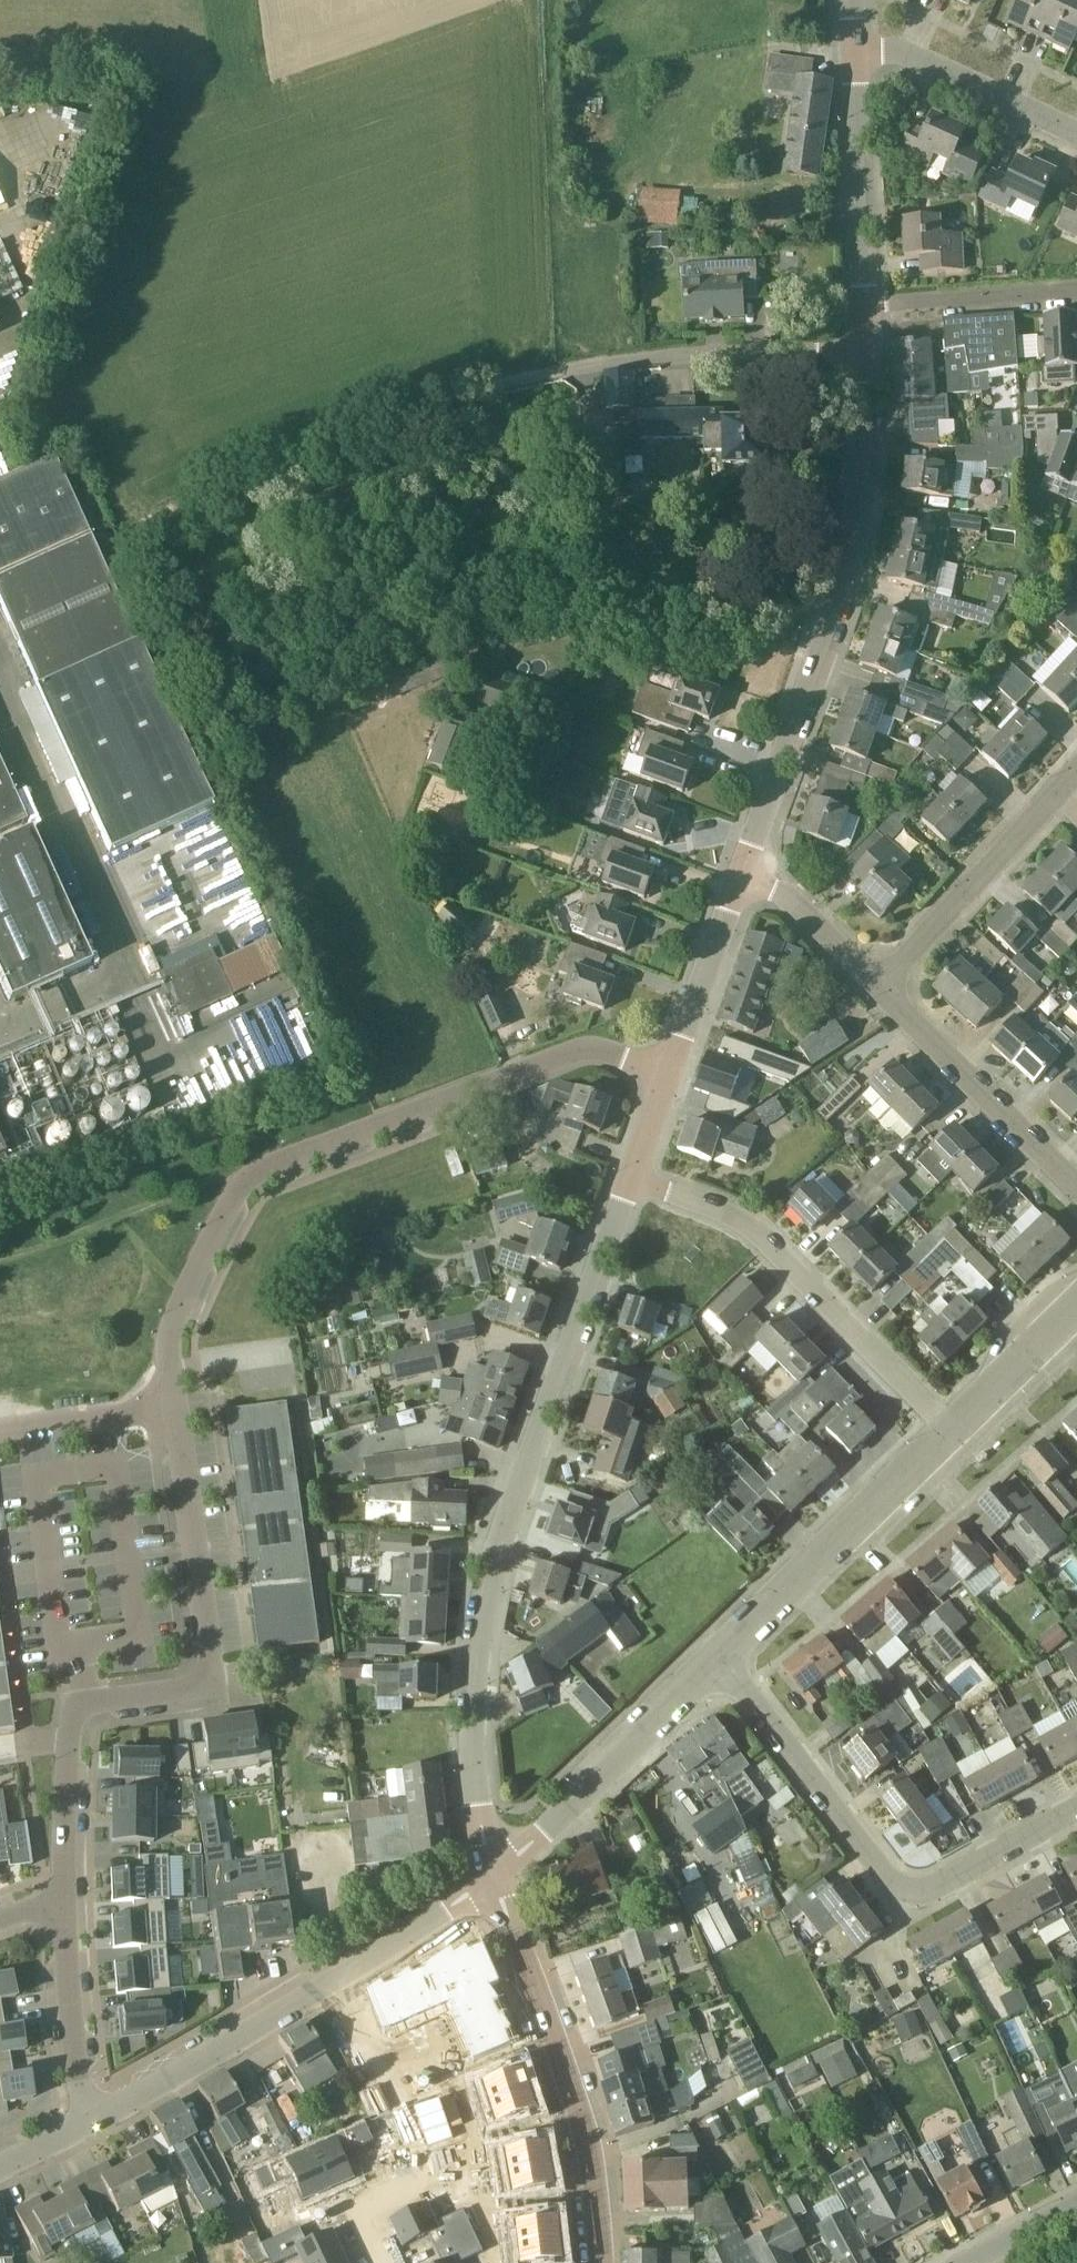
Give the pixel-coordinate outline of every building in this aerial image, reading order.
[(1057,0),(1020,0),(1009,23),(1039,37),(1057,0)] [(1039,37),(1069,51),(1076,34),(1076,0),(1057,0),(1039,37)] [(819,178),(832,83),(810,80),(813,62),(773,57),(768,89),(797,93),(786,173),(819,178)] [(988,150),(962,139),(966,131),(934,116),(925,136),(912,130),(901,154),(928,167),(934,155),(951,163),(945,177),(950,179),(948,184),(968,193),(988,150)] [(719,166),(720,156),(710,154),(709,165),(719,166)] [(1056,172),(1037,163),(1034,167),(1019,160),(1010,181),(992,173),(980,198),(1007,210),(1013,198),(1038,210),(1056,172)] [(641,224),(680,225),(681,189),(641,189),(641,224)] [(1073,198),(1059,228),(1076,236),(1076,207),(1072,204),(1074,198),(1073,198)] [(962,235),(941,237),(940,219),(904,221),(906,256),(921,256),(922,271),(964,268),(962,235)] [(669,234),(648,234),(648,248),(669,248),(669,234)] [(7,286),(15,284),(3,241),(0,242),(0,268),(5,266),(8,277),(4,278),(7,286)] [(757,261),(735,262),(706,264),(707,278),(685,279),(687,320),(706,319),(706,321),(724,320),(724,318),(744,317),(743,299),(759,299),(757,261)] [(1045,315),(1046,340),(1039,340),(1040,355),(1047,355),(1048,367),(1043,368),(1044,384),(1075,382),(1074,367),(1076,366),(1076,336),(1076,313),(1045,315)] [(1014,316),(943,321),(945,343),(894,346),(896,379),(942,376),(943,385),(952,384),(953,395),(970,394),(972,394),(970,376),(1019,368),(1014,316)] [(1024,357),(1039,357),(1038,335),(1023,336),(1024,357)] [(725,422),(725,413),(695,413),(695,399),(669,399),(669,401),(641,402),(635,403),(634,373),(606,374),(607,409),(616,408),(616,424),(640,424),(641,440),(698,439),(698,445),(706,445),(706,455),(725,455),(725,422)] [(942,376),(896,379),(898,402),(912,401),(912,411),(910,411),(910,413),(911,413),(912,421),(911,421),(911,423),(912,423),(913,431),(911,432),(911,433),(913,433),(913,441),(912,442),(912,444),(939,446),(937,422),(951,421),(949,395),(953,395),(952,384),(943,385),(942,376)] [(1038,394),(1024,394),(1025,408),(1038,407),(1038,394)] [(1002,413),(987,413),(987,426),(1002,426),(1002,413)] [(1076,471),(1076,439),(1063,434),(1061,439),(1058,438),(1057,417),(1024,419),(1025,435),(1037,435),(1038,467),(1050,471),(1043,492),(1068,500),(1072,488),(1071,488),(1076,471)] [(769,422),(725,422),(725,455),(726,481),(745,481),(745,467),(770,467),(769,422)] [(973,447),(988,448),(986,429),(971,430),(973,447)] [(956,447),(956,463),(988,465),(988,469),(1024,471),(1025,450),(973,447),(956,447)] [(15,474),(0,481),(0,576),(87,537),(52,458),(15,474)] [(957,469),(908,462),(904,492),(953,497),(957,469)] [(949,514),(947,528),(980,533),(982,519),(949,514)] [(944,562),(949,534),(936,532),(900,523),(894,552),(944,562)] [(138,642),(87,537),(0,576),(0,603),(40,687),(138,642)] [(1029,551),(1032,555),(1039,555),(1042,548),(1038,544),(1031,545),(1029,551)] [(894,552),(888,580),(938,590),(944,562),(894,552)] [(1068,562),(1076,570),(1076,552),(1068,562)] [(697,589),(691,592),(689,599),(692,605),(699,607),(705,604),(707,597),(704,591),(697,589)] [(963,603),(933,594),(929,608),(956,616),(959,616),(963,603)] [(1058,604),(1067,612),(1076,621),(1076,602),(1067,594),(1058,604)] [(998,613),(963,603),(959,616),(990,625),(998,613)] [(956,616),(929,608),(925,620),(951,630),(956,616)] [(872,637),(907,650),(920,654),(930,627),(882,610),(872,637)] [(1067,612),(1058,621),(1076,639),(1076,621),(1067,612)] [(907,650),(872,637),(862,665),(864,666),(898,677),(907,650)] [(138,642),(40,687),(36,689),(111,852),(212,806),(138,642)] [(1076,681),(1076,654),(1064,669),(1076,681)] [(419,666),(426,685),(455,675),(448,656),(419,666)] [(999,670),(1026,696),(1036,686),(1008,660),(999,670)] [(1044,690),(1070,713),(1076,705),(1076,681),(1064,669),(1044,690)] [(1026,696),(999,670),(982,687),(991,695),(998,688),(1017,705),(1026,696)] [(720,691),(699,683),(700,679),(686,673),(684,678),(680,676),(674,694),(644,683),(633,713),(660,723),(681,731),(685,718),(687,719),(695,715),(696,714),(710,720),(720,691)] [(483,675),(475,701),(504,711),(513,685),(483,675)] [(967,703),(906,682),(901,695),(956,714),(967,703)] [(901,695),(897,708),(886,704),(886,706),(866,699),(852,693),(842,721),(876,733),(889,738),(895,720),(904,723),(908,712),(946,725),(956,714),(901,695)] [(1022,713),(1003,734),(1028,758),(1048,737),(1022,713)] [(868,776),(868,777),(893,786),(898,773),(873,764),(873,763),(866,760),(876,733),(842,721),(832,748),(847,754),(842,767),(868,776)] [(444,723),(436,743),(456,751),(464,731),(444,723)] [(938,736),(966,761),(975,751),(947,726),(938,736)] [(647,730),(638,757),(648,761),(643,777),(663,785),(684,792),(684,790),(688,791),(694,777),(690,775),(694,763),(672,755),(677,741),(647,730)] [(1003,734),(983,756),(1009,779),(1028,758),(1003,734)] [(966,761),(938,736),(924,751),(934,760),(939,755),(957,771),(966,761)] [(28,823),(0,760),(0,836),(28,823)] [(864,788),(868,777),(868,776),(842,767),(841,768),(827,763),(814,800),(807,820),(813,822),(808,836),(849,851),(861,819),(848,815),(849,812),(840,809),(847,790),(855,784),(864,788)] [(942,800),(968,824),(987,803),(961,779),(942,800)] [(666,820),(668,814),(662,812),(667,798),(640,788),(635,802),(627,799),(622,812),(630,815),(624,831),(644,838),(664,845),(673,822),(666,820)] [(478,797),(460,791),(454,808),(472,814),(478,797)] [(911,814),(889,794),(882,805),(901,824),(911,814)] [(942,800),(922,821),(949,845),(968,824),(942,800)] [(31,832),(0,846),(0,979),(10,1001),(90,966),(31,832)] [(609,837),(599,864),(610,867),(604,883),(645,898),(646,896),(650,898),(655,883),(651,882),(656,870),(633,862),(638,848),(609,837)] [(853,874),(866,886),(861,891),(871,899),(865,905),(881,919),(911,886),(897,874),(909,861),(886,839),(853,874)] [(1064,849),(1055,858),(1057,859),(1045,872),(1072,896),(1076,891),(1076,861),(1064,849)] [(935,863),(946,874),(950,870),(939,859),(935,863)] [(451,894),(457,878),(441,872),(435,888),(451,894)] [(1045,872),(1034,885),(1032,883),(1024,892),(1052,918),(1072,896),(1045,872)] [(601,894),(596,908),(588,905),(584,918),(578,917),(574,919),(571,926),(573,932),(626,951),(634,928),(628,926),(630,920),(624,918),(629,904),(601,894)] [(150,941),(178,926),(163,896),(134,911),(150,941)] [(469,918),(451,903),(439,918),(457,933),(469,918)] [(1009,908),(1008,909),(1010,911),(992,930),(990,929),(989,930),(991,932),(985,938),(1004,955),(1010,949),(1017,956),(1037,935),(1009,908)] [(1050,930),(1071,949),(1076,943),(1076,936),(1059,920),(1050,930)] [(1062,960),(1071,949),(1050,930),(1040,940),(1062,960)] [(785,945),(752,933),(721,1022),(754,1034),(785,945)] [(982,981),(1005,956),(1004,956),(1004,955),(985,938),(985,939),(983,937),(974,947),(983,956),(970,970),(960,961),(934,989),(943,997),(944,996),(958,1008),(982,981)] [(600,954),(579,946),(570,943),(560,972),(572,976),(565,995),(568,997),(567,1001),(582,1006),(583,1002),(605,1010),(615,981),(601,976),(601,975),(597,967),(595,966),(600,954)] [(1031,965),(1024,973),(1035,983),(1037,985),(1041,981),(1044,977),(1032,965),(1031,965)] [(225,996),(213,968),(171,986),(183,1014),(225,996)] [(1015,1005),(1035,983),(1024,973),(1004,994),(1015,1005)] [(1041,981),(1048,987),(1050,989),(1057,980),(1049,973),(1048,973),(1044,977),(1041,981)] [(1003,1000),(982,981),(958,1008),(970,1019),(969,1021),(977,1029),(1003,1000)] [(1026,1014),(1045,993),(1037,985),(1035,983),(1015,1005),(1026,1014)] [(512,1023),(500,995),(480,1004),(492,1032),(512,1023)] [(266,1005),(223,1022),(235,1053),(217,1061),(228,1089),(284,1067),(277,1048),(282,1046),(266,1005)] [(1028,1031),(1033,1025),(1021,1014),(992,1045),(1014,1066),(1038,1039),(1037,1039),(1028,1031)] [(836,1022),(799,1046),(812,1067),(849,1042),(836,1022)] [(1014,1066),(1034,1085),(1058,1060),(1057,1059),(1065,1050),(1075,1059),(1076,1057),(1076,1034),(1076,1036),(1066,1027),(1061,1033),(1051,1024),(1037,1039),(1038,1039),(1014,1066)] [(739,1118),(760,1105),(737,1098),(751,1062),(779,1070),(787,1050),(728,1033),(721,1052),(712,1049),(697,1088),(714,1093),(707,1110),(739,1118)] [(879,1123),(917,1085),(896,1064),(872,1087),(883,1099),(869,1112),(879,1123)] [(96,1089),(106,1094),(94,1117),(112,1126),(120,1110),(135,1117),(145,1097),(127,1088),(129,1082),(105,1070),(96,1089)] [(1074,1074),(1050,1101),(1072,1121),(1076,1116),(1076,1077),(1074,1074)] [(862,1088),(852,1078),(817,1112),(827,1122),(862,1088)] [(612,1101),(560,1083),(541,1089),(536,1106),(551,1111),(555,1100),(572,1107),(565,1126),(583,1132),(585,1126),(601,1132),(612,1101)] [(938,1107),(917,1085),(879,1123),(886,1130),(893,1130),(904,1120),(914,1131),(938,1107)] [(775,1098),(750,1115),(755,1124),(761,1120),(766,1128),(786,1114),(775,1098)] [(15,1105),(16,1146),(29,1146),(28,1124),(46,1123),(46,1104),(15,1105)] [(758,1129),(727,1119),(722,1133),(688,1121),(679,1151),(712,1162),(715,1152),(747,1162),(758,1129)] [(953,1172),(977,1147),(956,1126),(931,1150),(919,1162),(939,1184),(953,1171),(953,1172)] [(483,1141),(469,1146),(479,1175),(493,1171),(483,1141)] [(999,1169),(977,1147),(953,1172),(974,1193),(999,1169)] [(465,1175),(456,1150),(446,1153),(454,1178),(465,1175)] [(879,1184),(898,1165),(888,1155),(869,1174),(879,1184)] [(898,1165),(879,1184),(889,1194),(908,1175),(898,1165)] [(869,1174),(850,1192),(860,1202),(879,1184),(869,1174)] [(799,1199),(810,1189),(802,1181),(792,1192),(799,1199)] [(1014,1192),(1004,1181),(985,1200),(995,1210),(1014,1192)] [(812,1230),(836,1207),(836,1206),(815,1184),(810,1189),(799,1199),(791,1208),(812,1230)] [(879,1184),(860,1202),(870,1212),(889,1194),(879,1184)] [(533,1192),(493,1202),(498,1224),(518,1219),(519,1222),(539,1229),(531,1251),(505,1241),(496,1264),(526,1274),(531,1259),(561,1270),(574,1233),(542,1220),(540,1219),(533,1192)] [(945,1239),(955,1230),(958,1227),(948,1218),(930,1235),(940,1245),(945,1239)] [(1069,1242),(1046,1218),(1024,1239),(1048,1263),(1069,1242)] [(875,1247),(855,1226),(854,1225),(830,1248),(851,1270),(875,1247)] [(398,1246),(393,1227),(381,1230),(387,1250),(398,1246)] [(974,1249),(955,1230),(945,1239),(964,1259),(974,1249)] [(940,1245),(930,1235),(910,1254),(920,1264),(940,1245)] [(940,1245),(920,1264),(930,1275),(932,1272),(935,1269),(945,1279),(964,1259),(945,1239),(940,1245)] [(1024,1239),(1002,1260),(1026,1285),(1048,1263),(1024,1239)] [(873,1292),(895,1271),(896,1269),(875,1247),(851,1270),(873,1292)] [(486,1258),(484,1251),(465,1256),(473,1287),(492,1282),(486,1258)] [(739,1344),(761,1322),(750,1311),(763,1298),(745,1279),(711,1312),(729,1331),(722,1337),(734,1349),(739,1344)] [(904,1281),(882,1302),(891,1312),(914,1291),(904,1281)] [(345,1292),(348,1307),(364,1304),(361,1289),(345,1292)] [(551,1303),(521,1293),(515,1307),(500,1302),(499,1306),(490,1303),(485,1317),(539,1336),(551,1303)] [(677,1314),(662,1309),(630,1298),(620,1328),(651,1339),(658,1320),(673,1325),(677,1314)] [(987,1322),(973,1308),(963,1298),(952,1310),(941,1298),(930,1308),(965,1343),(987,1322)] [(396,1306),(373,1311),(377,1325),(400,1320),(396,1306)] [(920,1318),(931,1329),(920,1341),(943,1365),(965,1343),(930,1308),(920,1318)] [(473,1314),(427,1323),(432,1345),(439,1343),(439,1346),(478,1338),(473,1314)] [(782,1317),(768,1330),(757,1340),(779,1362),(803,1338),(782,1317)] [(627,1341),(620,1338),(616,1350),(624,1352),(627,1341)] [(779,1362),(799,1383),(808,1376),(824,1360),(828,1356),(817,1345),(813,1349),(803,1338),(779,1362)] [(444,1372),(439,1346),(439,1343),(432,1345),(387,1354),(393,1382),(444,1372)] [(729,1372),(748,1354),(739,1344),(734,1349),(720,1363),(729,1372)] [(495,1354),(490,1368),(479,1395),(513,1408),(528,1366),(495,1354)] [(795,1403),(790,1408),(807,1426),(834,1400),(845,1413),(827,1430),(851,1455),(877,1430),(869,1422),(876,1414),(832,1368),(815,1384),(806,1393),(795,1403)] [(663,1370),(660,1379),(675,1384),(678,1375),(663,1370)] [(636,1383),(605,1373),(596,1399),(628,1409),(636,1383)] [(652,1377),(646,1397),(653,1399),(673,1386),(675,1384),(660,1379),(652,1377)] [(441,1378),(440,1391),(463,1393),(465,1381),(441,1378)] [(653,1399),(666,1419),(686,1406),(673,1386),(653,1399)] [(439,1393),(438,1405),(462,1407),(463,1393),(440,1391),(439,1393)] [(776,1423),(780,1419),(780,1418),(790,1408),(795,1403),(786,1394),(786,1393),(766,1412),(776,1423)] [(479,1395),(463,1438),(498,1449),(513,1408),(479,1395)] [(311,1409),(321,1407),(320,1397),(309,1398),(311,1409)] [(635,1412),(628,1409),(596,1399),(585,1431),(616,1441),(611,1458),(601,1454),(596,1472),(627,1482),(632,1467),(645,1471),(655,1441),(642,1437),(646,1425),(632,1421),(635,1412)] [(288,1403),(227,1411),(236,1471),(296,1463),(288,1403)] [(394,1406),(396,1413),(407,1411),(405,1403),(394,1406)] [(321,1408),(311,1409),(312,1419),(322,1418),(321,1408)] [(807,1426),(790,1408),(780,1418),(780,1419),(799,1438),(800,1437),(809,1428),(807,1426)] [(1064,1425),(1076,1440),(1076,1413),(1064,1425)] [(731,1429),(736,1435),(743,1436),(749,1431),(741,1421),(731,1429)] [(811,1446),(810,1447),(800,1437),(799,1438),(779,1457),(813,1492),(835,1471),(811,1446)] [(1022,1460),(1033,1473),(1029,1476),(1065,1519),(1076,1509),(1076,1503),(1056,1478),(1068,1468),(1045,1441),(1022,1460)] [(461,1445),(394,1455),(365,1458),(368,1482),(397,1478),(464,1469),(461,1445)] [(760,1497),(768,1489),(767,1488),(768,1487),(758,1477),(759,1477),(730,1447),(720,1457),(723,1460),(730,1467),(750,1486),(760,1497)] [(779,1477),(768,1487),(767,1488),(768,1489),(791,1513),(813,1492),(779,1457),(774,1451),(763,1461),(779,1477)] [(716,1468),(722,1475),(730,1467),(723,1460),(716,1468)] [(244,1531),(304,1523),(296,1463),(236,1471),(244,1531)] [(665,1476),(676,1488),(688,1477),(677,1465),(665,1476)] [(719,1478),(738,1497),(750,1486),(730,1467),(722,1475),(719,1478)] [(445,1484),(432,1483),(414,1483),(371,1488),(370,1501),(412,1503),(411,1522),(411,1524),(432,1525),(432,1527),(438,1527),(451,1528),(452,1525),(466,1525),(468,1494),(451,1494),(451,1497),(444,1497),(445,1484)] [(988,1514),(976,1525),(990,1541),(1002,1531),(1010,1524),(1042,1561),(1052,1552),(1068,1539),(1032,1494),(1022,1503),(1015,1496),(1012,1498),(1000,1485),(978,1503),(988,1514)] [(573,1492),(568,1508),(564,1507),(561,1516),(556,1515),(555,1520),(550,1519),(545,1532),(550,1534),(549,1537),(584,1549),(589,1534),(606,1539),(611,1524),(613,1524),(639,1507),(630,1492),(611,1505),(573,1492)] [(774,1530),(770,1527),(752,1508),(742,1518),(726,1501),(706,1520),(738,1553),(744,1547),(750,1553),(774,1530)] [(252,1591),(312,1583),(304,1523),(244,1531),(252,1591)] [(930,1545),(957,1576),(962,1582),(973,1571),(988,1558),(976,1542),(971,1546),(952,1526),(930,1545)] [(386,1552),(410,1553),(411,1553),(411,1550),(411,1539),(382,1538),(381,1552),(386,1552)] [(930,1545),(913,1560),(907,1564),(927,1588),(929,1586),(941,1600),(950,1592),(946,1586),(957,1576),(930,1545)] [(445,1599),(448,1554),(411,1553),(410,1553),(410,1560),(392,1559),(391,1587),(379,1587),(378,1596),(402,1597),(445,1599)] [(1021,1579),(1000,1554),(988,1563),(1010,1589),(1021,1579)] [(541,1563),(541,1564),(530,1595),(562,1605),(564,1598),(580,1603),(587,1580),(609,1587),(623,1577),(584,1564),(581,1576),(541,1563)] [(889,1580),(865,1601),(896,1636),(919,1615),(889,1580)] [(260,1651),(321,1643),(312,1583),(252,1591),(260,1651)] [(607,1594),(586,1609),(547,1638),(566,1663),(607,1633),(621,1652),(640,1638),(607,1594)] [(402,1597),(399,1641),(368,1639),(367,1654),(347,1654),(347,1659),(366,1659),(367,1658),(375,1658),(375,1655),(404,1656),(404,1642),(443,1644),(445,1599),(402,1597)] [(865,1601),(842,1620),(873,1656),(884,1647),(896,1636),(865,1601)] [(935,1614),(954,1636),(968,1624),(949,1602),(935,1614)] [(1074,1633),(1076,1631),(1076,1625),(1075,1623),(1076,1621),(1076,1617),(1073,1613),(1064,1621),(1074,1633)] [(921,1626),(952,1661),(960,1654),(966,1650),(954,1636),(935,1614),(921,1626)] [(1069,1638),(1057,1625),(1036,1642),(1048,1656),(1069,1638)] [(823,1637),(803,1653),(824,1680),(835,1671),(847,1688),(857,1681),(823,1637)] [(551,1675),(556,1673),(555,1671),(566,1663),(547,1638),(538,1645),(542,1655),(507,1668),(525,1716),(549,1707),(543,1691),(555,1686),(551,1675)] [(1072,1647),(1062,1652),(1076,1681),(1076,1655),(1072,1647)] [(971,1656),(966,1650),(960,1654),(966,1661),(971,1656)] [(824,1680),(803,1653),(783,1668),(804,1695),(813,1706),(821,1699),(813,1688),(824,1680)] [(879,1658),(864,1670),(888,1702),(903,1691),(879,1658)] [(361,1662),(342,1663),(343,1680),(361,1679),(361,1662)] [(438,1668),(388,1667),(374,1667),(374,1683),(378,1682),(379,1698),(438,1699),(438,1695),(442,1694),(442,1684),(438,1682),(438,1668)] [(9,1701),(5,1669),(0,1669),(0,1703),(9,1701)] [(877,1713),(888,1704),(888,1703),(873,1683),(861,1692),(877,1713)] [(940,1691),(920,1710),(932,1724),(953,1705),(940,1691)] [(888,1704),(877,1713),(873,1716),(881,1726),(846,1753),(866,1780),(895,1758),(901,1765),(915,1754),(899,1733),(917,1719),(901,1693),(888,1703),(888,1704)] [(600,1724),(613,1712),(599,1697),(586,1709),(600,1724)] [(844,1705),(852,1715),(859,1710),(851,1699),(844,1705)] [(14,1734),(9,1701),(0,1703),(0,1736),(14,1734)] [(1060,1710),(1061,1712),(1060,1712),(1067,1726),(1076,1743),(1076,1701),(1060,1710)] [(1021,1704),(1009,1711),(1022,1735),(1034,1728),(1034,1727),(1021,1704)] [(852,1725),(856,1722),(845,1708),(841,1711),(823,1724),(834,1739),(852,1725)] [(1009,1711),(999,1716),(1012,1740),(1022,1735),(1009,1711)] [(945,1721),(954,1739),(969,1731),(960,1713),(945,1721)] [(255,1737),(252,1717),(227,1721),(234,1771),(259,1768),(258,1763),(271,1762),(268,1735),(255,1737)] [(759,1805),(737,1775),(749,1766),(714,1717),(690,1734),(726,1782),(742,1818),(759,1805)] [(227,1721),(202,1724),(204,1744),(191,1746),(195,1772),(208,1770),(209,1775),(234,1771),(227,1721)] [(1067,1726),(1041,1741),(1040,1742),(1056,1770),(1076,1758),(1076,1743),(1067,1726)] [(726,1782),(690,1734),(667,1752),(702,1800),(712,1792),(722,1806),(693,1827),(714,1857),(730,1845),(749,1888),(769,1880),(740,1819),(742,1818),(726,1782)] [(919,1750),(926,1762),(937,1756),(948,1749),(942,1738),(919,1750)] [(191,1774),(187,1747),(174,1750),(178,1776),(191,1774)] [(937,1756),(950,1779),(961,1773),(948,1749),(937,1756)] [(158,1780),(158,1755),(134,1755),(134,1751),(115,1751),(115,1770),(118,1770),(118,1779),(135,1780),(158,1780)] [(1021,1752),(993,1768),(1009,1796),(1037,1781),(1021,1752)] [(937,1756),(926,1762),(938,1785),(950,1779),(937,1756)] [(364,1803),(350,1805),(352,1823),(353,1836),(357,1865),(378,1863),(382,1871),(393,1870),(394,1861),(417,1858),(417,1859),(450,1855),(439,1765),(438,1765),(405,1770),(409,1798),(390,1801),(390,1800),(366,1803),(364,1803)] [(993,1768),(965,1783),(981,1812),(1009,1796),(993,1768)] [(905,1778),(879,1797),(898,1822),(924,1802),(905,1778)] [(135,1780),(134,1792),(153,1793),(159,1793),(159,1780),(158,1780),(135,1780)] [(153,1818),(153,1793),(134,1792),(113,1792),(113,1818),(153,1818)] [(0,1793),(0,1865),(21,1862),(21,1866),(30,1865),(30,1866),(32,1866),(27,1826),(8,1828),(3,1793),(0,1793)] [(924,1802),(898,1822),(917,1847),(943,1828),(924,1802)] [(295,1944),(283,1856),(229,1863),(227,1846),(220,1847),(215,1816),(200,1818),(206,1866),(203,1866),(220,1983),(245,1980),(240,1951),(295,1944)] [(153,1843),(153,1818),(113,1818),(112,1843),(153,1843)] [(629,1838),(642,1832),(636,1821),(624,1828),(629,1838)] [(199,1847),(188,1846),(188,1856),(199,1856),(199,1847)] [(593,1847),(575,1853),(578,1861),(560,1867),(559,1865),(558,1866),(558,1868),(543,1874),(544,1878),(542,1879),(546,1888),(548,1887),(553,1901),(568,1896),(569,1899),(606,1885),(593,1847)] [(675,1854),(671,1847),(663,1852),(668,1859),(675,1854)] [(841,1861),(833,1850),(828,1854),(826,1863),(830,1868),(841,1861)] [(190,1871),(203,1870),(202,1858),(190,1858),(190,1871)] [(112,1904),(169,1903),(168,1859),(141,1859),(141,1871),(111,1871),(112,1904)] [(1076,1890),(1076,1860),(1065,1867),(1076,1890)] [(1045,1878),(1017,1893),(1033,1922),(1040,1933),(1064,1920),(1057,1908),(1061,1907),(1045,1878)] [(702,1879),(679,1890),(689,1911),(712,1900),(702,1879)] [(839,1925),(865,1906),(845,1881),(813,1905),(805,1895),(783,1912),(790,1923),(805,1911),(824,1936),(839,1925)] [(651,1905),(659,1920),(681,1908),(672,1893),(651,1905)] [(1033,1922),(1017,1893),(990,1909),(1005,1937),(1033,1922)] [(192,1902),(193,1917),(207,1915),(206,1901),(192,1902)] [(162,1904),(138,1904),(138,1916),(111,1918),(113,1950),(165,1948),(162,1904)] [(718,1905),(695,1917),(715,1956),(738,1944),(718,1905)] [(884,1931),(865,1906),(839,1925),(824,1936),(844,1962),(884,1931)] [(966,1912),(939,1927),(955,1955),(982,1940),(966,1912)] [(688,1939),(681,1918),(620,1937),(631,1970),(663,1960),(659,1948),(688,1939)] [(939,1927),(910,1943),(926,1971),(955,1955),(939,1927)] [(367,1991),(385,2033),(449,2005),(474,2062),(522,2041),(504,2015),(510,2013),(492,1987),(501,1983),(481,1935),(455,1953),(453,1947),(426,1965),(423,1959),(398,1977),(395,1971),(367,1991)] [(174,1948),(141,1949),(142,1962),(114,1964),(117,1995),(127,1994),(169,1990),(167,1962),(175,1961),(174,1948)] [(214,1958),(213,1948),(198,1949),(200,1959),(214,1958)] [(1002,1955),(1015,1978),(1027,1972),(1013,1948),(1002,1955)] [(1002,1955),(991,1961),(1004,1984),(1015,1978),(1002,1955)] [(633,1991),(622,1995),(614,1973),(625,1969),(621,1956),(577,1972),(598,2029),(629,2018),(628,2016),(640,2012),(633,1991)] [(16,1998),(12,1974),(0,1976),(0,2000),(16,1998)] [(886,1988),(875,1995),(888,2019),(900,2012),(894,2002),(886,1988)] [(141,2033),(164,2031),(162,2007),(171,2006),(170,1990),(169,1990),(127,1994),(128,2008),(122,2009),(122,2018),(119,2018),(121,2038),(141,2036),(141,2033)] [(900,2012),(917,2002),(911,1992),(894,2002),(900,2012)] [(953,2040),(929,1995),(917,2001),(942,2046),(953,2040)] [(670,1997),(643,2006),(649,2023),(656,2021),(667,2017),(676,2014),(670,1997)] [(914,2011),(893,2020),(902,2043),(924,2034),(914,2011)] [(5,2029),(3,2015),(0,2015),(0,2067),(11,2065),(9,2053),(25,2050),(21,2027),(5,2029)] [(667,2017),(656,2021),(659,2030),(670,2026),(667,2017)] [(603,2086),(601,2086),(609,2112),(647,2100),(639,2076),(647,2073),(646,2073),(639,2049),(654,2044),(662,2041),(661,2040),(659,2030),(656,2021),(649,2023),(614,2035),(619,2055),(599,2061),(607,2084),(603,2086)] [(305,2024),(278,2040),(287,2056),(283,2059),(292,2073),(300,2086),(317,2077),(322,2085),(337,2076),(305,2024)] [(701,2036),(707,2055),(718,2051),(712,2033),(701,2036)] [(751,2041),(729,2052),(747,2089),(769,2078),(751,2041)] [(1045,2043),(1034,2047),(1040,2061),(1051,2055),(1045,2043)] [(962,2044),(948,2051),(954,2063),(968,2056),(962,2044)] [(819,2064),(833,2090),(858,2077),(845,2051),(819,2064)] [(401,2073),(411,2096),(454,2078),(444,2055),(401,2073)] [(34,2098),(30,2075),(14,2077),(11,2065),(0,2067),(0,2115),(7,2113),(5,2103),(34,2098)] [(484,2081),(491,2103),(532,2089),(524,2068),(484,2081)] [(801,2070),(787,2076),(794,2089),(806,2083),(801,2070)] [(474,2071),(464,2075),(468,2087),(478,2084),(474,2071)] [(197,2089),(217,2122),(232,2148),(233,2148),(247,2139),(232,2113),(243,2106),(224,2073),(197,2089)] [(1074,2103),(1060,2075),(1029,2090),(1025,2091),(1045,2136),(1047,2139),(1058,2134),(1067,2153),(1076,2149),(1076,2150),(1076,2109),(1074,2103)] [(647,2100),(609,2112),(617,2137),(655,2125),(654,2120),(681,2112),(695,2104),(688,2081),(674,2091),(668,2092),(665,2094),(647,2100)] [(776,2081),(733,2102),(738,2110),(768,2096),(779,2116),(791,2110),(776,2081)] [(1045,2136),(1025,2091),(1024,2088),(1003,2098),(1018,2128),(1004,2135),(1013,2152),(999,2159),(1005,2168),(1014,2188),(1043,2173),(1033,2154),(1028,2144),(1045,2136)] [(491,2103),(498,2124),(539,2111),(532,2089),(491,2103)] [(191,2137),(195,2135),(177,2101),(150,2117),(160,2135),(152,2140),(162,2160),(176,2152),(199,2194),(194,2196),(205,2217),(223,2207),(214,2190),(219,2188),(191,2137)] [(272,2103),(259,2109),(274,2141),(287,2135),(272,2103)] [(717,2111),(706,2116),(717,2139),(728,2134),(717,2111)] [(973,2122),(956,2130),(972,2165),(989,2157),(973,2122)] [(367,2124),(311,2148),(329,2190),(355,2178),(345,2154),(374,2141),(371,2134),(367,2124)] [(491,2126),(481,2129),(484,2141),(494,2138),(491,2126)] [(385,2129),(371,2134),(374,2141),(376,2146),(390,2140),(385,2129)] [(861,2148),(870,2168),(902,2154),(893,2134),(861,2148)] [(690,2209),(689,2198),(689,2179),(688,2163),(699,2163),(698,2145),(693,2135),(670,2136),(672,2164),(625,2165),(627,2212),(690,2209)] [(494,2138),(484,2141),(487,2153),(497,2150),(494,2138)] [(147,2216),(176,2201),(167,2172),(162,2160),(152,2140),(127,2152),(132,2162),(122,2167),(140,2202),(147,2216)] [(939,2162),(945,2159),(935,2141),(920,2150),(938,2184),(937,2184),(956,2220),(970,2212),(974,2214),(980,2210),(981,2206),(986,2204),(967,2168),(948,2178),(939,2162)] [(506,2149),(510,2172),(552,2164),(548,2142),(506,2149)] [(311,2148),(255,2173),(262,2190),(291,2177),(302,2201),(329,2190),(311,2148)] [(848,2206),(870,2250),(903,2231),(874,2178),(873,2178),(863,2160),(830,2178),(846,2207),(848,2206)] [(83,2175),(99,2207),(111,2201),(118,2213),(140,2202),(122,2167),(112,2173),(107,2163),(83,2175)] [(510,2172),(514,2194),(556,2186),(552,2164),(510,2172)] [(928,2205),(930,2203),(928,2200),(926,2202),(918,2187),(918,2188),(911,2176),(895,2185),(887,2171),(874,2178),(903,2231),(933,2214),(928,2205)] [(83,2175),(59,2187),(64,2197),(54,2202),(72,2237),(94,2225),(88,2213),(99,2207),(83,2175)] [(782,2200),(794,2221),(807,2214),(796,2192),(782,2200)] [(497,2198),(499,2210),(509,2208),(507,2196),(497,2198)] [(695,2228),(713,2227),(737,2226),(722,2196),(694,2198),(695,2209),(695,2228)] [(44,2208),(39,2198),(15,2210),(42,2262),(55,2256),(57,2260),(77,2249),(71,2237),(72,2237),(54,2202),(44,2208)] [(0,2200),(0,2262),(12,2262),(0,2200)] [(427,2202),(391,2219),(404,2247),(429,2234),(436,2249),(473,2229),(464,2209),(437,2222),(427,2202)] [(509,2208),(499,2210),(500,2222),(511,2221),(509,2208)] [(846,2212),(819,2226),(839,2262),(874,2262),(846,2212)] [(517,2221),(519,2243),(562,2238),(559,2216),(517,2221)] [(791,2218),(748,2241),(759,2262),(793,2262),(789,2255),(806,2246),(791,2218)] [(737,2226),(713,2227),(722,2245),(707,2253),(712,2262),(755,2262),(737,2226)] [(304,2262),(333,2262),(346,2257),(333,2229),(307,2242),(300,2227),(272,2240),(262,2245),(269,2259),(271,2262),(280,2262),(300,2254),(304,2262)] [(257,2232),(262,2245),(272,2240),(266,2228),(257,2232)] [(484,2251),(473,2229),(436,2249),(443,2262),(442,2262),(460,2262),(484,2251)] [(243,2242),(254,2262),(262,2262),(269,2259),(262,2245),(258,2234),(243,2242)] [(522,2262),(546,2262),(564,2261),(562,2238),(519,2243),(522,2262)] [(625,2253),(625,2262),(691,2262),(691,2254),(625,2253)]
